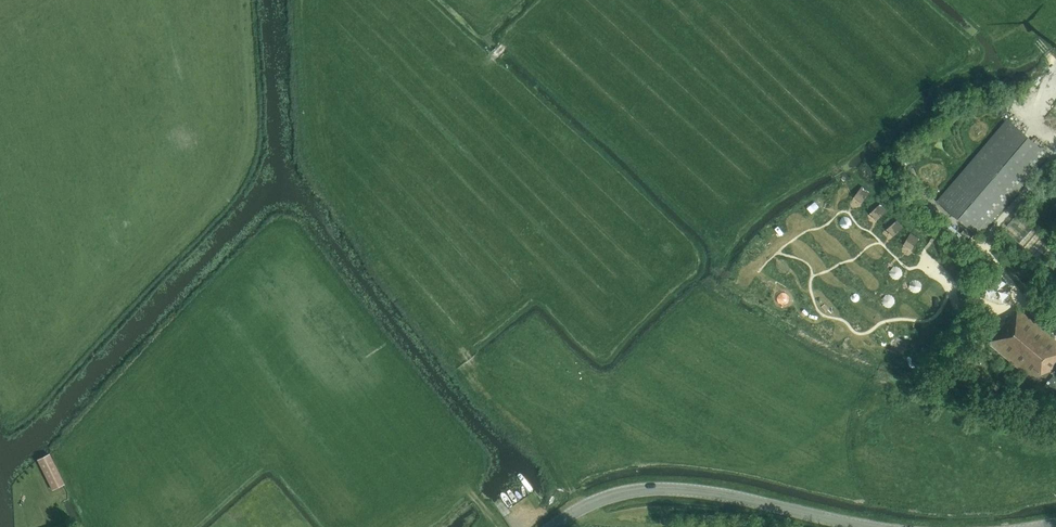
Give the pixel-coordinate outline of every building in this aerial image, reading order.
[(979,237),(1049,155),(1007,119),(937,201),(979,237)] [(1017,247),(1027,238),(1016,224),(1005,233),(1017,247)] [(1019,309),(1011,318),(1010,317),(989,343),(1034,381),(1036,380),(1055,397),(1055,377),(1053,375),(1055,374),(1051,371),(1055,366),(1055,340),(1019,309)] [(49,454),(38,460),(52,490),(64,484),(49,454)]
